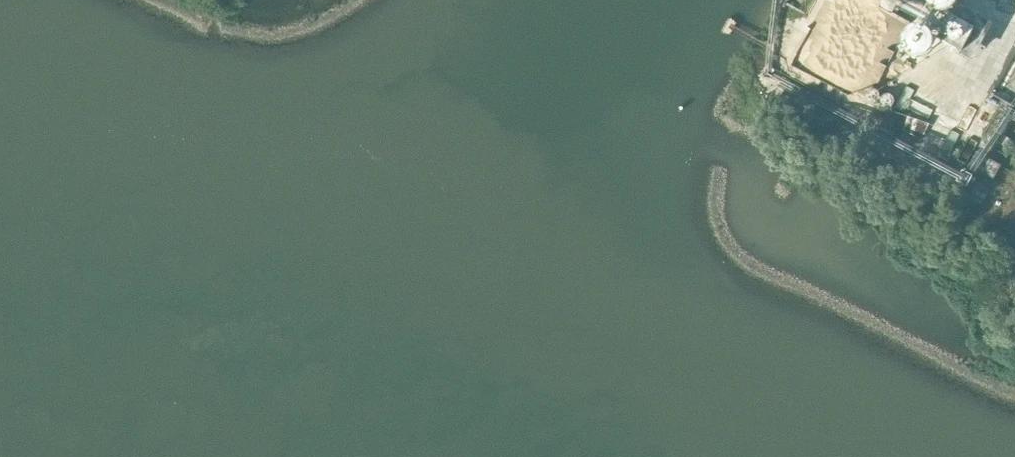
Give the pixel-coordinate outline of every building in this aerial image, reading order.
[(938,38),(936,41),(938,42),(960,53),(959,54),(973,61),(992,25),(976,17),(971,26),(950,15),(938,38)] [(984,155),(976,170),(994,180),(1002,165),(984,155)]
